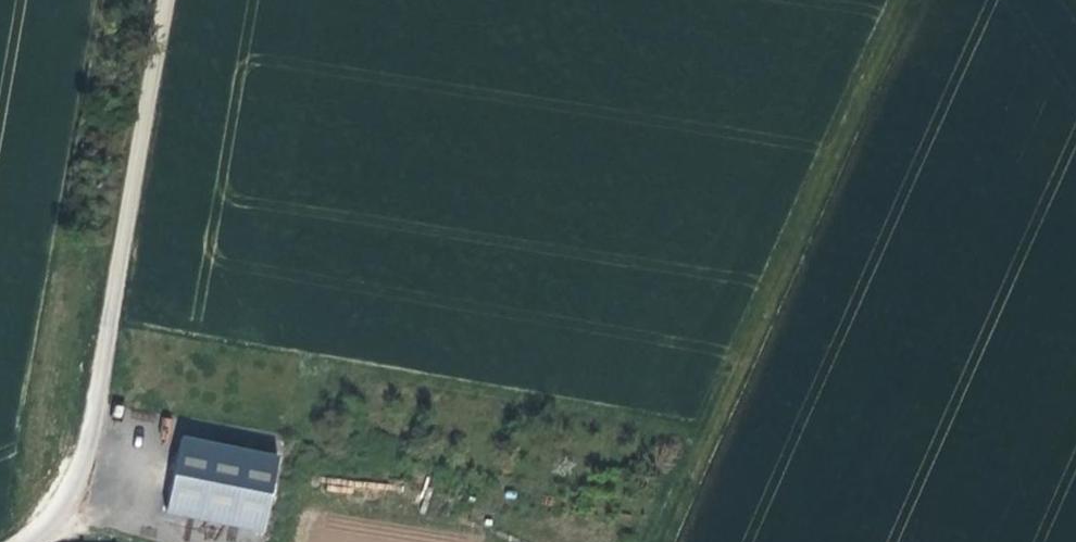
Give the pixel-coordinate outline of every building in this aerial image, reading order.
[(174,437),(160,512),(258,531),(272,456),(174,437)]
